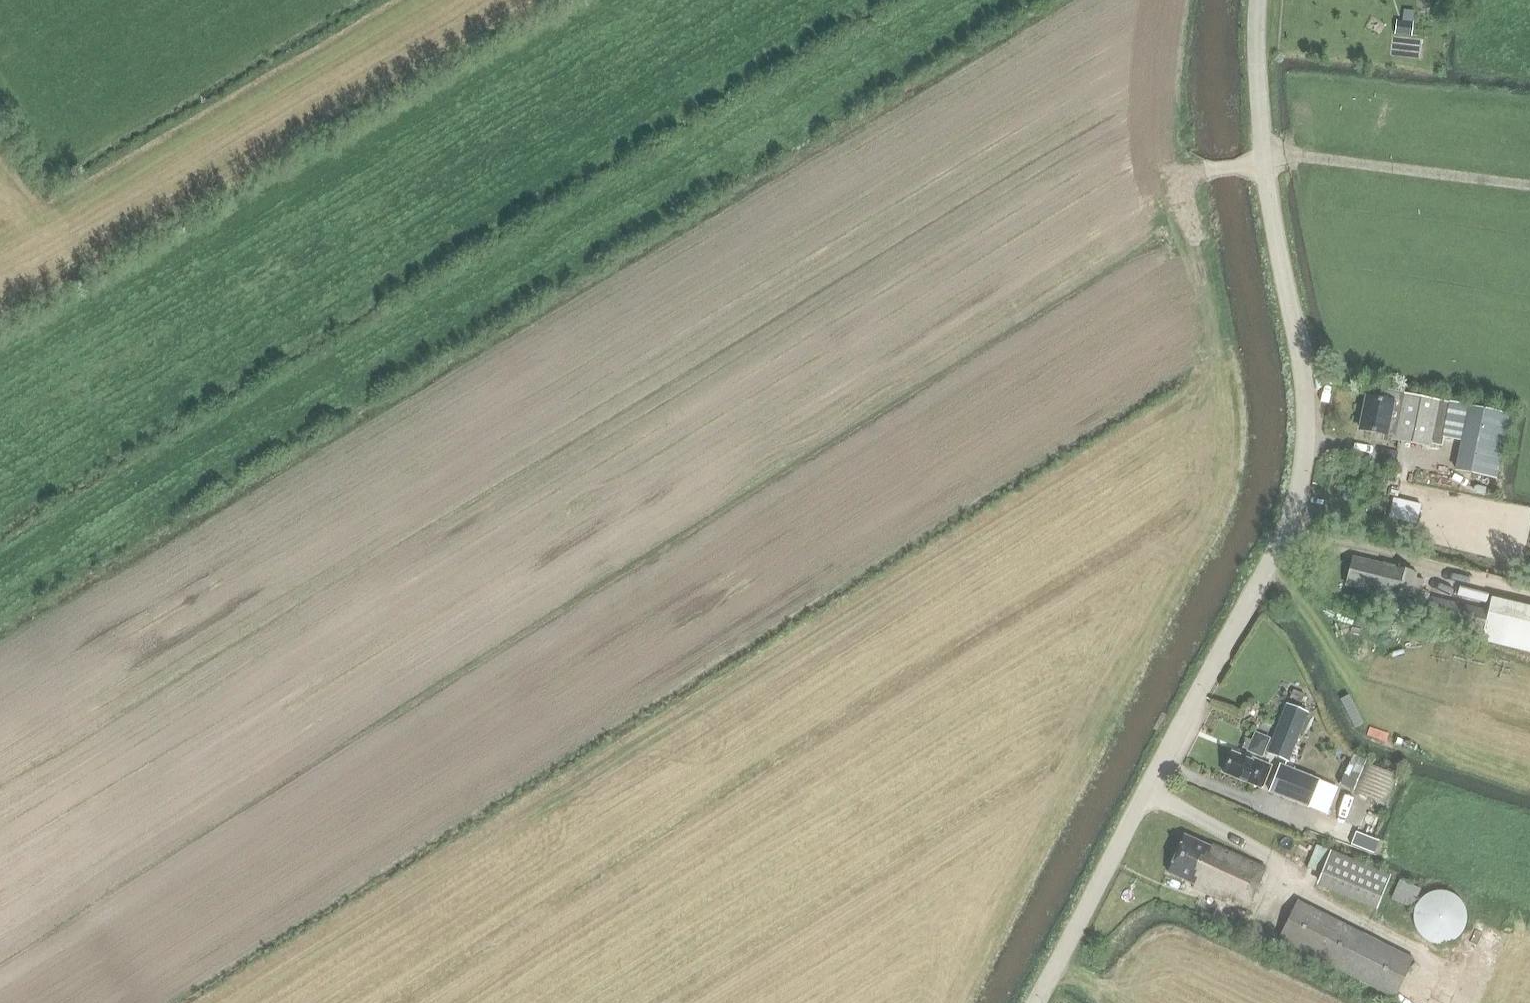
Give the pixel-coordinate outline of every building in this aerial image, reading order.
[(1413,22),(1396,21),(1395,35),(1411,36),(1413,22)] [(1360,430),(1386,435),(1386,433),(1394,435),(1393,439),(1428,446),(1437,401),(1375,389),(1374,399),(1366,398),(1360,430)] [(1507,415),(1468,407),(1456,470),(1495,478),(1507,415)] [(1377,592),(1390,595),(1406,598),(1407,596),(1419,599),(1423,580),(1416,579),(1418,574),(1396,569),(1396,567),(1383,564),(1382,566),(1353,559),(1347,585),(1377,592)] [(1482,640),(1529,652),(1529,610),(1490,601),(1488,613),(1430,598),(1425,620),(1483,634),(1482,640)] [(1304,694),(1292,690),(1289,698),(1301,703),(1304,694)] [(1267,753),(1288,762),(1307,713),(1286,705),(1267,753)] [(1241,748),(1247,751),(1262,758),(1270,738),(1254,732),(1251,740),(1246,738),(1244,741),(1241,748)] [(1252,761),(1232,753),(1223,774),(1262,789),(1271,767),(1252,759),(1252,761)] [(1364,763),(1352,791),(1384,804),(1395,775),(1364,763)] [(1319,781),(1280,765),(1269,792),(1308,808),(1319,781)] [(1372,851),(1377,841),(1360,833),(1355,843),(1372,851)] [(1192,889),(1246,912),(1265,868),(1211,845),(1210,848),(1183,837),(1167,875),(1194,886),(1192,889)] [(1322,870),(1317,882),(1376,907),(1390,874),(1320,844),(1311,866),(1322,870)] [(1414,907),(1422,888),(1401,878),(1392,897),(1414,907)] [(1468,922),(1468,917),(1467,912),(1466,908),(1464,904),(1461,901),(1456,898),(1452,897),(1444,896),(1440,897),(1436,898),(1433,900),(1429,904),(1426,911),(1425,919),(1426,923),(1427,928),(1430,932),(1433,934),(1437,937),(1441,938),(1448,939),(1456,937),(1459,935),(1462,932),(1466,926),(1468,922)] [(1413,960),(1297,902),(1278,940),(1394,997),(1413,960)]
